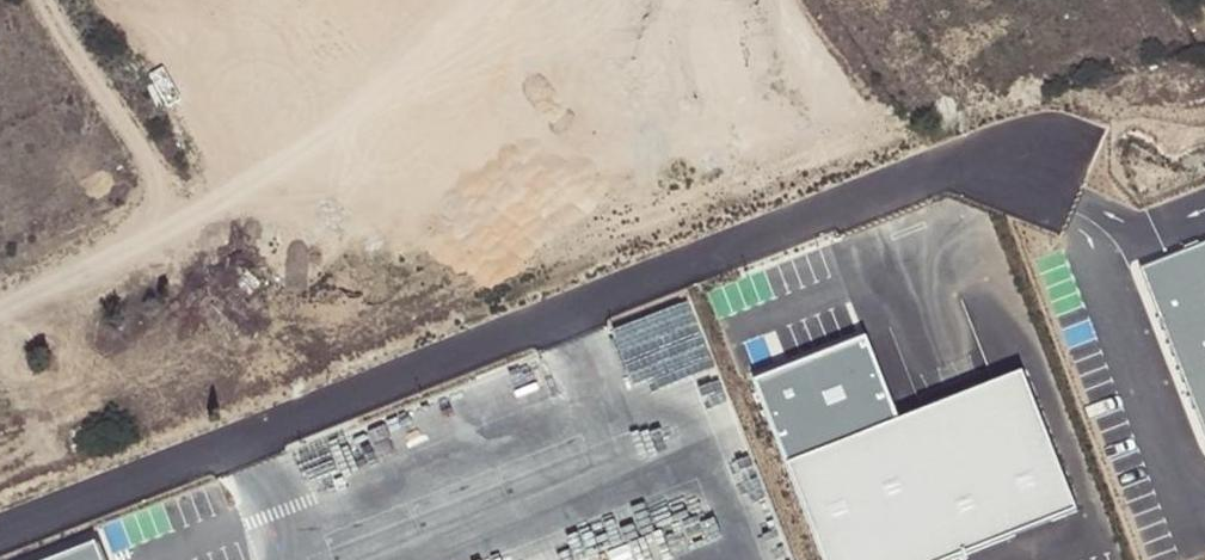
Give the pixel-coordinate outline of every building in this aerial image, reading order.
[(1147,275),(1204,420),(1204,252),(1147,275)] [(761,389),(827,559),(976,559),(1081,520),(1029,382),(903,430),(871,347),(761,389)]
